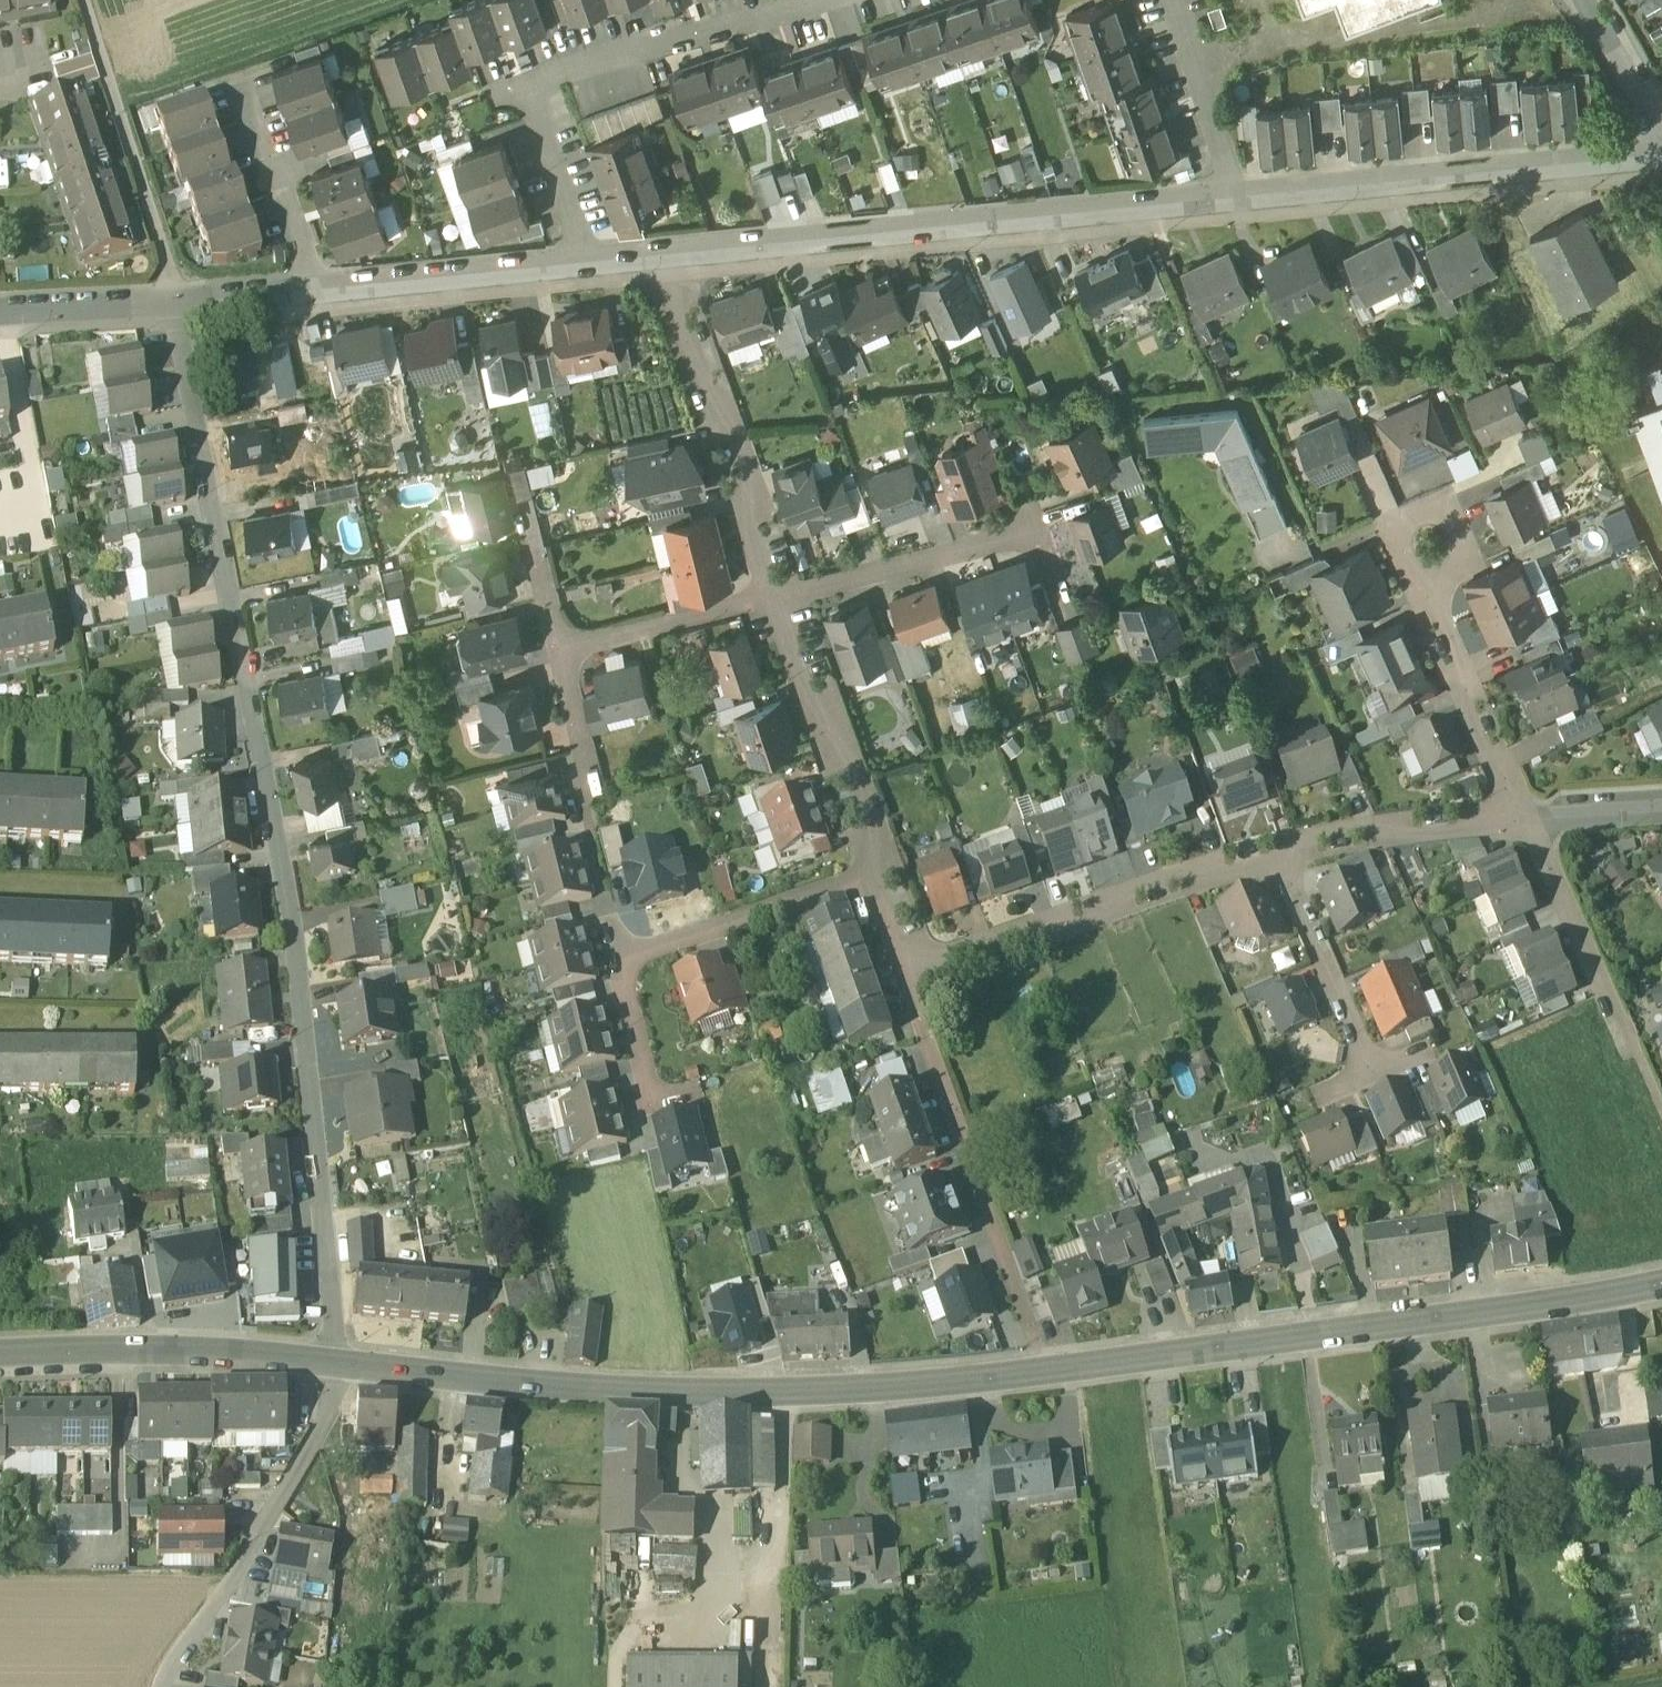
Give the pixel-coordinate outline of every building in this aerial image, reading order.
[(55,14),(52,0),(0,0),(0,24),(55,14)] [(455,20),(468,55),(547,27),(547,26),(538,2),(538,0),(472,0),(451,8),(455,20)] [(560,22),(552,0),(543,0),(538,2),(547,26),(560,22)] [(560,22),(572,17),(566,0),(552,0),(560,22)] [(624,0),(566,0),(572,17),(572,18),(624,0)] [(880,86),(960,58),(1040,31),(1029,0),(973,0),(943,10),(864,38),(873,63),(880,86)] [(1103,92),(1142,78),(1115,0),(1110,0),(1098,4),(1067,15),(1094,95),(1103,92)] [(1304,13),(1335,2),(1347,33),(1416,7),(1434,0),(1299,0),(1304,13)] [(1646,12),(1661,3),(1661,0),(1640,0),(1646,12)] [(1208,8),(1214,27),(1227,23),(1220,4),(1208,8)] [(473,68),(468,55),(455,20),(376,49),(393,96),(473,68)] [(864,38),(851,42),(860,67),(873,63),(864,38)] [(847,72),(860,67),(851,42),(839,47),(847,72)] [(295,51),(300,63),(323,55),(319,43),(295,51)] [(839,46),(759,74),(766,95),(776,122),(855,94),(847,72),(839,47),(839,46)] [(687,122),(766,95),(759,74),(750,47),(670,75),(687,122)] [(299,147),(300,150),(324,142),(349,134),(323,55),(300,63),(274,72),(299,147)] [(54,71),(62,95),(79,90),(99,83),(90,59),(54,71)] [(1576,77),(1578,101),(1592,99),(1589,68),(1573,70),(1574,77),(1576,77)] [(1150,75),(1142,78),(1103,92),(1130,171),(1159,161),(1178,155),(1150,75)] [(1517,76),(1504,77),(1506,108),(1520,107),(1517,76)] [(1493,109),(1506,108),(1504,77),(1490,78),(1493,109)] [(1549,80),(1548,80),(1553,129),(1554,129),(1579,126),(1580,126),(1578,101),(1576,77),(1574,77),(1549,80)] [(1552,129),(1553,129),(1548,80),(1547,80),(1522,83),(1522,82),(1521,82),(1526,132),(1527,132),(1527,131),(1552,129)] [(1428,85),(1415,86),(1418,117),(1431,116),(1428,85)] [(1405,119),(1418,117),(1415,86),(1402,88),(1405,119)] [(1461,88),(1460,89),(1465,138),(1466,138),(1490,135),(1491,136),(1492,136),(1487,86),(1486,86),(1461,89),(1461,88)] [(1464,138),(1465,138),(1460,89),(1459,89),(1434,92),(1434,91),(1433,91),(1437,141),(1439,141),(1439,140),(1464,138)] [(30,106),(57,186),(105,170),(79,90),(62,95),(30,106)] [(653,122),(665,117),(656,93),(644,97),(653,122)] [(1340,94),(1327,95),(1330,126),(1343,125),(1340,94)] [(1317,128),(1330,126),(1327,95),(1314,97),(1317,128)] [(1373,98),(1372,98),(1377,147),(1402,144),(1402,145),(1404,145),(1399,95),(1397,95),(1397,96),(1373,98)] [(640,127),(653,122),(644,97),(631,102),(640,127)] [(181,193),(185,191),(230,176),(204,98),(155,114),(181,193)] [(1376,148),(1377,147),(1372,98),(1371,98),(1346,101),(1344,101),(1349,150),(1351,150),(1376,147),(1376,148)] [(638,127),(640,127),(631,102),(619,106),(628,131),(638,127)] [(1241,104),(1244,135),(1258,134),(1256,110),(1257,110),(1256,103),(1241,104)] [(1284,107),(1283,107),(1288,157),(1289,157),(1289,156),(1314,153),(1314,154),(1316,154),(1311,104),(1309,104),(1309,105),(1284,107)] [(615,136),(628,131),(619,106),(606,111),(615,136)] [(1287,157),(1288,157),(1283,107),(1283,108),(1258,110),(1258,109),(1257,110),(1256,110),(1258,134),(1261,159),(1262,159),(1287,156),(1287,157)] [(603,140),(615,136),(606,111),(594,115),(603,140)] [(590,145),(603,140),(594,115),(581,120),(590,145)] [(590,145),(619,225),(666,207),(638,127),(628,131),(615,136),(603,140),(590,145)] [(324,142),(328,155),(353,146),(349,134),(324,142)] [(437,149),(442,163),(454,158),(475,151),(470,138),(437,149)] [(475,151),(454,158),(442,163),(437,164),(466,244),(483,238),(531,221),(502,141),(475,151)] [(1042,168),(1033,143),(1020,147),(1030,173),(1042,168)] [(358,159),(353,146),(328,155),(333,167),(358,159)] [(1159,161),(1163,174),(1192,164),(1188,151),(1178,155),(1159,161)] [(313,174),(340,253),(389,236),(362,157),(358,159),(333,167),(313,174)] [(793,172),(802,198),(814,193),(806,168),(793,172)] [(132,250),(105,170),(57,186),(84,266),(132,250)] [(771,172),(752,178),(761,204),(780,198),(771,172)] [(234,175),(230,176),(185,191),(211,266),(226,265),(261,253),(234,175)] [(1529,237),(1565,306),(1616,280),(1580,211),(1529,237)] [(616,226),(620,237),(644,235),(638,218),(616,226)] [(518,226),(521,238),(545,231),(541,219),(518,226)] [(1444,280),(1449,291),(1451,290),(1452,290),(1452,289),(1483,273),(1481,269),(1491,264),(1493,268),(1494,267),(1473,224),(1456,233),(1458,237),(1447,243),(1444,238),(1427,247),(1444,280)] [(1404,229),(1392,235),(1409,269),(1421,263),(1404,229)] [(1361,288),(1366,298),(1366,297),(1396,283),(1400,281),(1398,276),(1408,271),(1411,276),(1412,275),(1409,269),(1392,235),(1391,233),(1374,242),(1376,246),(1364,252),(1362,247),(1345,256),(1361,288)] [(1456,233),(1444,238),(1447,243),(1458,237),(1456,233)] [(1273,279),(1283,300),(1286,299),(1306,289),(1309,295),(1330,285),(1309,242),(1265,263),(1273,279)] [(1374,242),(1362,247),(1364,252),(1376,246),(1374,242)] [(1078,272),(1094,307),(1144,284),(1133,260),(1128,249),(1078,272)] [(1198,304),(1203,314),(1203,313),(1237,297),(1235,292),(1245,287),(1248,292),(1249,292),(1229,249),(1212,257),(1214,261),(1202,267),(1200,263),(1183,271),(1198,304)] [(1150,253),(1133,260),(1144,284),(1145,284),(1150,296),(1166,288),(1150,253)] [(1212,257),(1200,263),(1202,267),(1214,261),(1212,257)] [(1024,259),(990,275),(1016,330),(1050,315),(1024,259)] [(1481,269),(1483,273),(1493,268),(1491,264),(1481,269)] [(930,301),(944,332),(980,316),(958,269),(923,285),(930,301)] [(1419,291),(1412,275),(1411,276),(1408,271),(1398,276),(1400,281),(1396,283),(1403,299),(1419,291)] [(853,320),(860,334),(905,314),(906,313),(897,293),(888,273),(842,294),(853,320)] [(803,294),(805,297),(820,331),(819,332),(819,333),(833,364),(854,354),(841,326),(853,320),(842,294),(836,279),(803,294)] [(1260,286),(1275,317),(1290,309),(1286,299),(1283,300),(1273,279),(1260,286)] [(909,285),(910,288),(918,307),(930,301),(923,285),(921,280),(909,285)] [(1432,286),(1445,312),(1458,305),(1451,290),(1449,291),(1444,280),(1432,286)] [(713,302),(727,343),(748,336),(747,334),(756,330),(775,324),(761,286),(713,302)] [(1235,292),(1237,297),(1248,292),(1245,287),(1235,292)] [(921,313),(918,307),(910,288),(897,293),(906,313),(905,314),(907,319),(921,313)] [(1350,293),(1362,319),(1374,313),(1366,297),(1366,298),(1361,288),(1350,293)] [(820,331),(805,297),(791,303),(805,339),(819,333),(819,332),(820,331)] [(777,333),(782,347),(805,339),(791,303),(791,302),(773,308),(779,326),(777,333)] [(1186,309),(1201,342),(1214,335),(1203,313),(1203,314),(1198,304),(1186,309)] [(607,306),(581,311),(591,360),(616,355),(617,354),(614,337),(607,306)] [(567,365),(591,360),(581,311),(555,317),(562,348),(565,366),(567,365)] [(982,322),(995,350),(1007,345),(994,316),(982,322)] [(307,323),(312,342),(323,339),(318,320),(307,323)] [(423,360),(440,371),(461,366),(462,366),(457,343),(453,323),(443,325),(435,320),(431,328),(409,332),(414,357),(422,355),(423,360)] [(492,362),(497,384),(527,377),(529,377),(523,352),(516,320),(484,327),(492,362)] [(380,325),(389,366),(402,363),(393,322),(380,325)] [(338,348),(344,376),(346,375),(389,366),(380,325),(336,334),(338,348)] [(764,351),(756,330),(747,334),(748,336),(727,343),(733,361),(764,351)] [(616,355),(619,368),(633,365),(627,334),(614,337),(617,354),(616,355)] [(461,366),(464,382),(480,378),(472,340),(457,343),(462,366),(461,366)] [(323,342),(311,345),(313,356),(326,352),(323,342)] [(283,343),(266,347),(276,395),(293,391),(283,343)] [(556,384),(555,382),(549,351),(548,347),(535,349),(543,387),(556,384)] [(326,352),(334,391),(349,388),(346,375),(344,376),(338,348),(325,351),(326,352)] [(562,348),(549,351),(555,382),(570,379),(567,365),(565,366),(562,348)] [(529,390),(543,387),(535,349),(523,352),(529,377),(527,377),(529,390)] [(244,351),(226,355),(236,402),(254,399),(244,351)] [(101,360),(107,390),(145,382),(139,352),(101,360)] [(422,355),(414,357),(419,375),(440,371),(423,360),(422,355)] [(591,360),(595,375),(619,370),(619,368),(616,355),(591,360)] [(1658,358),(1661,365),(1650,370),(1660,397),(1647,402),(1648,406),(1635,411),(1636,413),(1626,416),(1628,422),(1638,419),(1661,483),(1661,357),(1658,358)] [(91,393),(107,390),(101,360),(85,363),(91,393)] [(595,375),(591,360),(567,365),(570,379),(570,381),(595,375)] [(497,384),(492,362),(481,365),(490,405),(531,395),(529,390),(527,377),(497,384)] [(1112,365),(1097,372),(1106,392),(1121,385),(1112,365)] [(26,380),(30,405),(50,401),(46,376),(26,380)] [(9,424),(0,378),(0,425),(9,424)] [(480,378),(464,382),(468,399),(484,396),(480,378)] [(570,381),(570,379),(555,382),(556,384),(557,393),(572,390),(570,381)] [(1337,404),(1342,417),(1356,411),(1343,381),(1313,384),(1324,410),(1337,404)] [(152,417),(145,382),(107,390),(114,425),(133,421),(152,417)] [(1507,382),(1502,384),(1510,402),(1515,400),(1507,382)] [(1466,400),(1483,439),(1524,421),(1515,400),(1510,402),(1502,384),(1466,400)] [(107,390),(91,393),(98,428),(106,426),(114,425),(107,390)] [(1379,424),(1399,468),(1428,455),(1426,449),(1448,440),(1428,395),(1404,406),(1407,412),(1379,424)] [(317,400),(279,408),(285,436),(323,428),(317,400)] [(1236,410),(1144,419),(1147,446),(1221,439),(1229,456),(1224,459),(1239,492),(1239,491),(1245,506),(1272,494),(1266,480),(1267,479),(1259,461),(1250,449),(1253,447),(1236,410)] [(1299,435),(1318,477),(1356,460),(1337,418),(1299,435)] [(1049,439),(1067,479),(1094,466),(1098,475),(1108,470),(1114,467),(1110,459),(1092,420),(1049,439)] [(106,426),(108,437),(134,432),(133,421),(114,425),(106,426)] [(979,447),(986,466),(999,461),(986,426),(971,431),(977,448),(979,447)] [(225,437),(233,477),(235,476),(234,474),(252,471),(252,468),(277,463),(270,430),(228,438),(228,437),(225,437)] [(1518,441),(1528,464),(1551,453),(1541,430),(1518,441)] [(138,447),(134,432),(108,437),(111,449),(111,452),(119,451),(134,448),(138,447)] [(628,442),(631,456),(670,447),(667,434),(628,442)] [(111,449),(108,437),(93,439),(95,451),(102,450),(111,449)] [(134,448),(140,478),(179,470),(173,440),(138,447),(134,448)] [(415,444),(394,448),(399,468),(419,464),(415,444)] [(912,465),(917,478),(930,474),(919,444),(907,449),(911,462),(912,465)] [(654,486),(657,501),(682,495),(702,491),(699,475),(703,472),(679,445),(670,447),(631,456),(638,489),(654,486)] [(948,486),(957,511),(997,497),(986,466),(979,447),(977,448),(960,454),(952,450),(942,453),(939,460),(948,486)] [(1446,457),(1456,480),(1479,470),(1469,447),(1446,457)] [(134,448),(119,451),(122,468),(125,481),(140,478),(134,448)] [(111,449),(102,450),(103,455),(122,468),(119,451),(111,452),(111,449)] [(1108,470),(1115,486),(1143,477),(1131,450),(1110,459),(1114,467),(1108,470)] [(1501,476),(1506,489),(1526,480),(1544,472),(1538,459),(1501,476)] [(551,460),(527,466),(531,485),(556,479),(551,460)] [(798,528),(799,532),(813,527),(812,522),(839,512),(852,507),(845,487),(846,486),(841,473),(818,481),(811,460),(776,472),(796,528),(798,528)] [(911,462),(886,471),(887,474),(912,465),(911,462)] [(513,491),(515,499),(533,495),(525,465),(500,471),(501,477),(502,476),(506,493),(513,491)] [(871,477),(885,517),(926,503),(917,478),(912,465),(887,474),(886,471),(871,477)] [(186,505),(179,470),(140,478),(147,512),(150,512),(186,505)] [(62,471),(44,475),(48,496),(66,492),(62,471)] [(470,508),(476,530),(513,521),(506,493),(502,476),(501,477),(465,486),(470,508)] [(124,481),(130,516),(147,512),(140,478),(125,481),(124,481)] [(331,485),(334,499),(361,494),(358,480),(331,485)] [(1487,498),(1504,537),(1542,521),(1531,497),(1533,495),(1526,480),(1506,489),(1487,498)] [(839,512),(846,529),(871,520),(857,482),(846,486),(845,487),(852,507),(839,512)] [(306,490),(308,504),(334,499),(331,485),(306,490)] [(448,490),(454,512),(470,508),(465,486),(448,490)] [(936,491),(945,516),(957,511),(948,486),(936,491)] [(1272,494),(1245,506),(1259,536),(1287,524),(1273,493),(1272,494)] [(647,503),(650,517),(684,509),(682,495),(657,501),(647,503)] [(1073,516),(1086,554),(1122,541),(1108,503),(1073,516)] [(291,507),(292,513),(298,547),(312,544),(304,504),(291,507)] [(1620,551),(1643,541),(1626,504),(1603,515),(1620,551)] [(470,508),(454,512),(452,513),(456,531),(476,530),(470,508)] [(650,517),(653,532),(667,528),(666,527),(692,521),(689,508),(684,509),(650,517)] [(124,517),(126,528),(153,523),(150,512),(147,512),(130,516),(124,517)] [(246,520),(254,561),(256,560),(256,558),(273,555),(273,553),(299,548),(298,547),(292,513),(250,521),(249,519),(246,520)] [(667,528),(674,560),(722,548),(714,515),(692,521),(666,527),(667,528)] [(126,528),(124,517),(106,520),(108,532),(126,528)] [(75,518),(55,521),(57,540),(78,537),(75,518)] [(155,537),(153,523),(126,528),(129,543),(139,541),(155,537)] [(126,528),(108,532),(102,533),(105,547),(123,544),(129,543),(126,528)] [(661,563),(674,560),(667,528),(653,532),(661,563)] [(1518,559),(1519,561),(1535,554),(1556,545),(1549,531),(1513,547),(1518,559)] [(139,541),(145,572),(183,565),(177,533),(155,537),(139,541)] [(139,541),(129,543),(123,544),(129,575),(145,572),(139,541)] [(730,583),(722,548),(674,560),(677,569),(683,593),(683,594),(704,589),(730,583)] [(335,550),(322,550),(321,568),(335,568),(335,550)] [(1333,622),(1333,623),(1354,614),(1388,598),(1381,583),(1383,582),(1375,564),(1373,565),(1367,550),(1326,568),(1312,574),(1312,576),(1333,622)] [(447,565),(451,580),(465,583),(465,584),(469,599),(469,600),(502,592),(513,589),(503,551),(447,565)] [(1535,554),(1519,561),(1533,592),(1533,593),(1550,586),(1535,554)] [(1284,572),(1291,588),(1308,581),(1309,577),(1312,576),(1312,574),(1326,568),(1321,555),(1284,572)] [(1466,583),(1480,616),(1533,592),(1519,561),(1518,559),(1466,583)] [(355,565),(358,581),(374,578),(371,562),(355,565)] [(1021,562),(992,573),(1011,626),(1040,616),(1038,609),(1029,586),(1021,562)] [(190,599),(183,565),(145,572),(152,606),(168,603),(190,599)] [(320,572),(323,589),(328,588),(345,584),(358,581),(355,565),(320,572)] [(383,571),(389,594),(404,591),(406,585),(402,567),(383,571)] [(672,609),(676,608),(673,596),(683,593),(677,569),(663,572),(672,609)] [(145,572),(129,575),(135,609),(137,609),(152,606),(145,572)] [(982,637),(1011,626),(992,573),(962,583),(971,607),(979,630),(982,637)] [(611,580),(595,583),(598,599),(614,595),(611,580)] [(1029,586),(1038,609),(1050,604),(1042,581),(1029,586)] [(328,588),(331,602),(348,599),(345,584),(328,588)] [(904,632),(906,636),(919,632),(948,621),(934,584),(892,599),(904,632)] [(310,591),(311,594),(313,606),(331,602),(328,588),(323,589),(310,591)] [(673,596),(676,608),(707,601),(704,589),(683,594),(683,593),(673,596)] [(1133,646),(1140,649),(1181,634),(1170,603),(1165,604),(1160,590),(1119,605),(1133,646)] [(465,600),(468,614),(506,605),(502,592),(469,600),(469,599),(465,600)] [(1533,593),(1533,592),(1480,616),(1490,638),(1525,623),(1543,615),(1542,613),(1542,612),(1538,614),(1534,605),(1536,599),(1533,593)] [(338,637),(331,602),(313,606),(311,594),(270,602),(270,600),(267,601),(275,641),(277,641),(277,639),(292,636),(291,633),(316,628),(319,643),(329,641),(339,639),(338,637)] [(393,622),(395,632),(409,629),(400,594),(387,597),(393,622)] [(468,614),(465,600),(459,601),(460,606),(464,606),(466,615),(468,614)] [(139,620),(144,620),(170,614),(168,603),(152,606),(137,609),(139,620)] [(0,613),(0,662),(53,653),(45,605),(0,613)] [(846,668),(852,672),(861,668),(863,663),(883,656),(885,655),(878,636),(867,607),(846,614),(841,611),(831,615),(829,621),(846,668)] [(959,612),(967,634),(979,630),(971,607),(959,612)] [(1525,623),(1534,645),(1557,635),(1560,633),(1550,610),(1542,613),(1543,615),(1525,623)] [(174,629),(170,614),(144,620),(147,634),(154,633),(170,630),(174,629)] [(1322,626),(1328,640),(1359,626),(1354,614),(1333,623),(1333,622),(1322,626)] [(472,667),(473,669),(488,665),(524,656),(515,617),(463,630),(472,667)] [(1058,627),(1070,659),(1097,649),(1086,617),(1058,627)] [(139,620),(126,623),(130,640),(148,636),(147,634),(144,620),(139,620)] [(170,630),(176,661),(215,653),(209,622),(174,629),(170,630)] [(360,629),(360,633),(364,648),(377,646),(397,642),(395,632),(393,622),(360,629)] [(1364,639),(1358,642),(1360,647),(1375,680),(1418,661),(1401,622),(1364,639)] [(1323,642),(1331,660),(1360,647),(1358,642),(1364,639),(1359,626),(1328,640),(1323,642)] [(160,664),(176,661),(170,630),(154,633),(160,664)] [(723,639),(728,653),(751,645),(747,631),(723,639)] [(890,676),(904,671),(892,636),(890,632),(878,636),(885,655),(883,656),(890,676)] [(904,632),(892,636),(904,671),(906,675),(931,666),(919,632),(906,636),(904,632)] [(329,641),(332,655),(358,650),(364,648),(360,633),(338,637),(339,639),(329,641)] [(1563,648),(1557,635),(1534,645),(1521,651),(1526,663),(1548,653),(1549,654),(1563,648)] [(102,636),(85,638),(88,659),(104,658),(102,636)] [(722,677),(726,690),(731,689),(763,678),(751,645),(728,653),(723,639),(710,644),(715,658),(704,662),(710,681),(716,679),(722,677)] [(358,650),(361,665),(380,661),(377,646),(364,648),(358,650)] [(361,665),(358,650),(332,655),(335,670),(340,669),(361,665)] [(605,656),(608,667),(625,662),(622,652),(605,656)] [(222,688),(215,653),(176,661),(183,695),(187,695),(222,688)] [(1512,689),(1520,705),(1563,686),(1562,685),(1556,687),(1549,673),(1553,672),(1555,668),(1549,654),(1548,653),(1526,663),(1508,671),(1515,687),(1512,689)] [(599,693),(605,717),(606,716),(632,710),(651,705),(640,659),(625,662),(608,667),(593,670),(599,693)] [(176,661),(160,664),(166,696),(183,695),(176,661)] [(1392,718),(1410,710),(1435,699),(1418,661),(1375,680),(1384,700),(1392,718)] [(452,687),(457,686),(491,678),(488,665),(473,669),(472,667),(449,673),(452,687)] [(323,672),(324,676),(330,711),(346,707),(340,669),(335,670),(323,672)] [(278,682),(285,723),(289,723),(288,720),(305,718),(304,715),(330,711),(324,676),(281,684),(281,681),(278,682)] [(721,692),(726,690),(722,677),(716,679),(721,692)] [(495,694),(491,678),(457,686),(461,704),(483,698),(482,697),(495,694)] [(501,741),(507,745),(513,743),(516,738),(516,736),(540,729),(534,703),(536,703),(531,685),(495,694),(482,697),(483,698),(488,719),(482,720),(487,743),(501,739),(501,741)] [(1575,714),(1563,686),(1520,705),(1526,719),(1529,718),(1535,732),(1575,714)] [(726,690),(721,692),(714,695),(718,707),(735,701),(731,689),(726,690)] [(142,694),(143,709),(161,708),(161,697),(160,693),(142,694)] [(583,697),(591,732),(609,728),(606,716),(605,717),(599,693),(583,697)] [(979,693),(950,699),(955,727),(984,722),(979,693)] [(161,697),(161,708),(168,708),(187,707),(187,695),(183,695),(166,696),(161,697)] [(717,708),(722,721),(737,715),(757,709),(753,695),(735,701),(718,707),(717,708)] [(1368,715),(1374,726),(1392,718),(1384,700),(1371,706),(1368,715)] [(737,715),(752,759),(765,754),(766,756),(771,758),(779,756),(781,751),(780,749),(795,744),(780,701),(757,709),(737,715)] [(168,721),(168,708),(161,708),(143,709),(143,722),(168,721)] [(606,716),(609,728),(635,721),(632,710),(606,716)] [(1381,737),(1388,735),(1416,722),(1410,710),(1392,718),(1374,726),(1375,730),(1379,738),(1381,737)] [(1661,745),(1661,714),(1650,719),(1661,745)] [(1557,733),(1564,747),(1600,729),(1594,717),(1557,733)] [(684,719),(676,732),(690,741),(699,727),(684,719)] [(1424,719),(1416,722),(1388,735),(1393,747),(1411,739),(1430,731),(1424,719)] [(177,744),(178,766),(223,764),(221,720),(176,722),(176,726),(177,744)] [(1419,756),(1427,776),(1455,764),(1462,761),(1446,724),(1430,731),(1411,739),(1419,756)] [(177,744),(176,726),(161,727),(162,744),(177,744)] [(1379,738),(1375,730),(1368,741),(1357,746),(1363,760),(1393,747),(1388,735),(1381,737),(1379,738)] [(376,732),(353,737),(356,753),(358,753),(359,757),(381,753),(376,732)] [(1281,751),(1295,791),(1338,776),(1333,763),(1323,736),(1281,751)] [(331,741),(334,758),(356,753),(353,737),(331,741)] [(1252,766),(1262,793),(1275,789),(1262,751),(1248,756),(1251,766),(1252,766)] [(1251,766),(1248,756),(1247,753),(1209,766),(1214,780),(1251,766)] [(1429,780),(1427,776),(1419,756),(1403,763),(1414,787),(1429,780)] [(295,764),(302,801),(338,794),(330,757),(295,764)] [(1338,776),(1345,793),(1361,787),(1348,757),(1333,763),(1338,776)] [(510,780),(549,771),(545,758),(507,767),(510,780)] [(122,759),(107,772),(119,787),(135,773),(122,759)] [(703,760),(686,765),(695,793),(712,787),(703,760)] [(1429,780),(1434,790),(1461,777),(1455,764),(1427,776),(1429,780)] [(1214,780),(1227,815),(1265,802),(1262,793),(1252,766),(1251,766),(1214,780)] [(1142,837),(1167,829),(1163,817),(1169,815),(1170,817),(1176,815),(1189,810),(1174,769),(1162,773),(1160,781),(1140,788),(1139,786),(1133,789),(1133,791),(1122,795),(1127,809),(1131,820),(1138,839),(1142,837)] [(501,782),(508,809),(560,796),(553,770),(549,771),(510,780),(501,782)] [(1119,788),(1122,795),(1133,791),(1133,789),(1139,786),(1140,788),(1160,781),(1162,773),(1119,788)] [(1096,805),(1103,825),(1116,820),(1113,814),(1102,781),(1087,787),(1094,806),(1096,805)] [(175,786),(177,800),(190,799),(190,798),(216,795),(215,782),(175,786)] [(488,786),(494,812),(508,809),(501,782),(488,786)] [(763,792),(768,806),(794,797),(789,783),(763,792)] [(177,800),(175,786),(158,788),(159,802),(174,800),(177,800)] [(83,843),(86,792),(0,787),(0,839),(83,843)] [(1060,797),(1062,802),(1067,817),(1094,806),(1087,787),(1060,797)] [(723,789),(710,793),(715,808),(728,804),(723,789)] [(768,819),(772,832),(817,816),(808,791),(794,797),(768,806),(763,792),(751,797),(753,800),(759,818),(763,820),(768,819)] [(190,799),(193,828),(244,823),(241,792),(216,795),(190,798),(190,799)] [(338,794),(302,801),(308,829),(325,826),(344,822),(338,794)] [(566,823),(560,796),(508,809),(514,836),(553,826),(566,823)] [(190,799),(177,800),(174,800),(177,830),(193,828),(190,799)] [(745,824),(748,822),(759,818),(753,800),(738,805),(745,824)] [(1045,825),(1067,817),(1062,802),(1039,810),(1045,825)] [(1094,806),(1067,817),(1085,867),(1114,855),(1103,825),(1096,805),(1094,806)] [(499,840),(514,836),(508,809),(494,812),(492,813),(499,840)] [(1116,820),(1117,825),(1131,820),(1127,809),(1113,814),(1116,820)] [(1180,824),(1176,815),(1170,817),(1169,815),(1163,817),(1167,829),(1180,824)] [(826,841),(817,816),(772,832),(777,846),(773,847),(771,852),(779,873),(791,869),(786,856),(812,846),(826,841)] [(1056,877),(1085,867),(1067,817),(1045,825),(1046,828),(1042,830),(1040,826),(1039,827),(1038,827),(1047,852),(1056,877)] [(364,818),(350,821),(354,836),(367,834),(364,818)] [(763,820),(759,818),(748,822),(754,839),(756,838),(772,832),(768,819),(763,820)] [(403,821),(406,846),(422,844),(420,819),(403,821)] [(1026,834),(1033,852),(1034,856),(1047,852),(1038,827),(1039,827),(1037,819),(1023,824),(1026,834)] [(1117,825),(1127,851),(1145,845),(1142,837),(1138,839),(1131,820),(1117,825)] [(325,826),(328,841),(345,837),(345,839),(354,837),(354,836),(350,821),(344,822),(325,826)] [(247,854),(244,823),(193,828),(196,858),(196,859),(223,856),(247,854)] [(553,826),(514,836),(517,848),(554,839),(556,839),(553,826)] [(193,828),(177,830),(176,830),(179,859),(183,859),(196,858),(193,828)] [(619,831),(599,836),(609,875),(627,870),(624,859),(625,859),(619,831)] [(777,846),(772,832),(756,838),(762,855),(771,852),(773,847),(777,846)] [(1012,834),(988,843),(994,857),(1017,849),(1014,838),(1012,834)] [(1017,849),(1020,857),(1033,852),(1026,834),(1014,838),(1017,849)] [(308,845),(316,886),(353,878),(345,839),(345,837),(328,841),(308,845)] [(554,839),(517,848),(521,862),(527,860),(557,853),(554,839)] [(975,894),(988,889),(980,867),(994,863),(992,858),(994,857),(988,843),(960,853),(971,883),(975,894)] [(144,845),(129,847),(130,863),(146,861),(144,845)] [(786,856),(791,869),(817,860),(812,846),(786,856)] [(914,856),(919,870),(946,860),(943,852),(941,846),(914,856)] [(948,859),(959,888),(971,883),(960,853),(958,846),(943,852),(946,860),(948,859)] [(527,860),(533,887),(585,874),(579,847),(557,853),(527,860)] [(633,895),(637,911),(684,899),(680,883),(684,882),(679,862),(675,863),(671,847),(625,859),(624,859),(627,870),(628,875),(626,875),(631,896),(633,895)] [(1017,849),(994,857),(992,858),(994,863),(980,867),(988,889),(992,900),(1017,891),(1015,884),(1019,883),(1020,885),(1029,882),(1020,857),(1017,849)] [(779,873),(771,852),(762,855),(755,858),(763,879),(779,873)] [(1042,877),(1034,856),(1033,852),(1020,857),(1029,882),(1042,877)] [(1460,862),(1465,875),(1473,871),(1489,864),(1484,852),(1460,862)] [(1473,871),(1486,899),(1523,883),(1510,855),(1489,864),(1473,871)] [(193,873),(224,870),(223,856),(196,859),(196,858),(183,859),(184,874),(193,873)] [(1339,870),(1345,885),(1359,879),(1360,881),(1375,874),(1368,858),(1339,870)] [(919,870),(937,920),(966,909),(959,888),(948,859),(946,860),(919,870)] [(1651,870),(1658,887),(1661,889),(1661,865),(1651,870)] [(229,869),(224,870),(193,873),(195,897),(213,895),(213,893),(231,891),(229,869)] [(710,873),(717,898),(734,895),(728,869),(710,873)] [(592,901),(585,874),(533,887),(540,914),(542,913),(568,907),(592,901)] [(1322,895),(1340,937),(1377,921),(1360,881),(1359,879),(1345,885),(1322,895)] [(1015,884),(1017,891),(1031,886),(1029,882),(1020,885),(1019,883),(1015,884)] [(1523,883),(1486,899),(1499,928),(1523,917),(1535,912),(1523,883)] [(213,895),(216,921),(218,939),(218,940),(258,935),(253,889),(231,891),(213,893),(213,895)] [(975,894),(979,904),(992,900),(988,889),(975,894)] [(384,915),(384,916),(386,916),(417,910),(413,890),(380,897),(384,915)] [(1250,896),(1219,909),(1233,942),(1240,938),(1256,945),(1259,952),(1286,940),(1270,904),(1250,896)] [(825,911),(827,917),(849,910),(845,898),(822,906),(824,912),(825,911)] [(1487,933),(1499,928),(1486,899),(1474,905),(1487,933)] [(542,913),(545,926),(571,920),(568,907),(542,913)] [(1221,946),(1233,942),(1219,909),(1207,914),(1221,946)] [(417,910),(386,916),(386,923),(418,916),(417,910)] [(805,925),(813,947),(857,932),(849,910),(827,917),(818,921),(805,925)] [(815,914),(818,921),(827,917),(825,911),(824,912),(815,914)] [(105,969),(108,917),(0,912),(0,964),(105,969)] [(1195,919),(1209,952),(1221,946),(1207,914),(1195,919)] [(372,917),(378,963),(391,961),(386,923),(386,916),(384,916),(384,915),(372,917)] [(328,923),(334,969),(378,963),(372,917),(328,923)] [(1499,928),(1504,940),(1528,929),(1523,917),(1499,928)] [(572,920),(571,920),(545,926),(548,940),(575,933),(572,920)] [(202,941),(218,939),(216,921),(200,923),(202,941)] [(475,924),(470,936),(484,941),(489,928),(475,924)] [(1500,942),(1505,954),(1514,950),(1534,941),(1528,929),(1504,940),(1500,942)] [(531,944),(538,970),(590,957),(583,931),(575,933),(548,940),(531,944)] [(857,932),(813,947),(814,949),(819,947),(828,971),(866,958),(857,932)] [(1575,991),(1563,963),(1550,934),(1534,941),(1514,950),(1526,979),(1539,1007),(1563,997),(1575,991)] [(1240,938),(1233,942),(1259,952),(1256,945),(1240,938)] [(813,976),(828,971),(819,947),(814,949),(813,947),(804,951),(813,976)] [(1380,964),(1386,979),(1406,971),(1407,972),(1425,964),(1418,948),(1380,964)] [(1272,958),(1280,974),(1298,966),(1291,950),(1272,958)] [(1514,984),(1526,979),(1514,950),(1505,954),(1502,955),(1514,984)] [(233,959),(235,972),(261,969),(260,956),(233,959)] [(596,984),(590,957),(538,970),(544,997),(553,995),(592,985),(596,984)] [(828,971),(836,996),(875,983),(866,958),(828,971)] [(677,977),(695,1028),(734,1015),(721,977),(716,963),(677,977)] [(455,966),(439,969),(441,983),(458,980),(455,966)] [(219,973),(226,1034),(268,1029),(261,969),(235,972),(219,973)] [(427,969),(395,973),(397,989),(431,984),(427,969)] [(531,1000),(544,997),(538,970),(525,973),(531,1000)] [(813,976),(821,1002),(836,996),(828,971),(813,976)] [(1363,989),(1385,1040),(1404,1032),(1428,1022),(1407,972),(1406,971),(1386,979),(1363,989)] [(721,977),(734,1015),(749,1010),(736,972),(721,977)] [(359,979),(362,1000),(389,995),(389,991),(397,990),(397,989),(395,973),(359,979)] [(1241,996),(1247,1009),(1265,1001),(1265,1000),(1284,992),(1279,980),(1241,996)] [(875,983),(836,996),(845,1021),(884,1008),(875,983)] [(553,995),(556,1008),(595,998),(592,985),(553,995)] [(1265,1001),(1281,1038),(1316,1023),(1311,1011),(1313,1010),(1307,996),(1305,997),(1300,985),(1284,992),(1265,1000),(1265,1001)] [(1651,995),(1655,1008),(1661,1006),(1661,992),(1651,995)] [(340,1003),(346,1049),(396,1042),(389,995),(362,1000),(340,1003)] [(830,1027),(845,1021),(836,996),(821,1002),(830,1027)] [(1539,1007),(1544,1020),(1568,1009),(1563,997),(1539,1007)] [(599,1011),(595,998),(556,1008),(560,1021),(599,1011)] [(893,1035),(884,1008),(845,1021),(854,1046),(849,1048),(850,1050),(870,1043),(892,1035),(893,1035)] [(551,1023),(558,1050),(610,1037),(603,1010),(599,1011),(560,1021),(551,1023)] [(845,1021),(830,1027),(828,1028),(834,1047),(846,1043),(849,1050),(850,1050),(849,1048),(854,1046),(845,1021)] [(1404,1032),(1410,1044),(1434,1034),(1429,1022),(1428,1022),(1404,1032)] [(544,1053),(545,1053),(558,1050),(551,1023),(537,1027),(544,1053)] [(777,1023),(755,1030),(762,1049),(783,1042),(777,1023)] [(870,1043),(874,1055),(896,1047),(892,1035),(870,1043)] [(616,1064),(610,1037),(558,1050),(564,1077),(579,1073),(605,1066),(616,1064)] [(249,1046),(230,1048),(232,1064),(232,1070),(235,1070),(251,1068),(249,1046)] [(43,1096),(43,1047),(0,1047),(0,1095),(43,1096)] [(133,1048),(43,1047),(43,1096),(132,1096),(133,1048)] [(199,1051),(201,1067),(232,1064),(230,1048),(199,1051)] [(551,1080),(564,1077),(558,1050),(545,1053),(551,1080)] [(201,1067),(199,1051),(186,1052),(187,1069),(201,1067)] [(1447,1114),(1449,1119),(1484,1103),(1466,1061),(1431,1076),(1435,1086),(1447,1114)] [(877,1072),(886,1097),(911,1088),(902,1063),(877,1072)] [(1100,1093),(1133,1080),(1126,1064),(1093,1077),(1100,1093)] [(384,1070),(387,1086),(402,1084),(402,1086),(420,1083),(417,1065),(384,1070)] [(229,1090),(232,1113),(275,1108),(270,1066),(251,1068),(235,1070),(238,1090),(229,1090)] [(579,1073),(583,1086),(609,1080),(605,1066),(579,1073)] [(808,1077),(822,1118),(852,1108),(838,1067),(808,1077)] [(227,1071),(229,1090),(238,1090),(235,1070),(232,1070),(227,1071)] [(221,1114),(232,1113),(229,1090),(227,1071),(217,1072),(221,1114)] [(612,1093),(609,1080),(583,1086),(570,1090),(573,1103),(612,1093)] [(344,1091),(354,1148),(401,1140),(396,1110),(406,1108),(402,1086),(402,1084),(387,1086),(368,1089),(369,1092),(347,1096),(347,1091),(344,1091)] [(1423,1091),(1423,1092),(1435,1119),(1447,1114),(1435,1086),(1423,1091)] [(1370,1103),(1387,1142),(1421,1128),(1423,1127),(1410,1097),(1406,1087),(1370,1103)] [(871,1102),(884,1138),(892,1163),(896,1174),(936,1160),(911,1088),(886,1097),(871,1102)] [(562,1105),(569,1132),(621,1119),(614,1092),(612,1093),(573,1103),(562,1105)] [(1438,1127),(1435,1119),(1423,1092),(1410,1097),(1423,1127),(1421,1128),(1423,1134),(1438,1127)] [(1132,1098),(1140,1134),(1159,1130),(1151,1093),(1132,1098)] [(396,1110),(401,1140),(411,1139),(406,1108),(396,1110)] [(662,1153),(668,1179),(669,1179),(708,1169),(709,1169),(706,1158),(696,1115),(655,1125),(662,1153)] [(1301,1132),(1316,1167),(1352,1151),(1353,1151),(1341,1124),(1338,1116),(1301,1132)] [(1352,1151),(1357,1162),(1377,1153),(1361,1116),(1341,1124),(1353,1151),(1352,1151)] [(627,1146),(621,1119),(569,1132),(575,1159),(587,1156),(617,1148),(627,1146)] [(562,1162),(575,1159),(569,1132),(556,1135),(562,1162)] [(872,1170),(892,1163),(884,1138),(863,1145),(872,1170)] [(221,1139),(223,1160),(242,1158),(242,1156),(249,1155),(248,1139),(221,1139)] [(587,1156),(590,1169),(620,1161),(617,1148),(587,1156)] [(245,1186),(247,1210),(264,1209),(287,1206),(282,1152),(249,1155),(242,1156),(242,1158),(242,1160),(245,1186)] [(648,1157),(656,1196),(672,1192),(669,1179),(668,1179),(662,1153),(648,1157)] [(708,1169),(712,1184),(729,1180),(722,1155),(706,1158),(709,1169),(708,1169)] [(404,1156),(391,1158),(395,1186),(409,1184),(404,1156)] [(245,1186),(242,1160),(229,1161),(232,1187),(245,1186)] [(166,1167),(167,1183),(210,1180),(209,1163),(166,1167)] [(1207,1228),(1232,1219),(1269,1210),(1264,1181),(1256,1176),(1195,1197),(1207,1228)] [(950,1184),(944,1186),(963,1239),(969,1237),(950,1184)] [(927,1252),(963,1239),(944,1186),(892,1205),(910,1256),(911,1258),(927,1252)] [(66,1206),(72,1246),(123,1238),(117,1198),(97,1201),(95,1188),(74,1191),(76,1205),(66,1206)] [(1439,1192),(1442,1218),(1469,1214),(1465,1188),(1439,1192)] [(1149,1213),(1162,1246),(1179,1240),(1207,1228),(1195,1197),(1149,1213)] [(1516,1199),(1518,1212),(1548,1207),(1542,1197),(1516,1199)] [(289,1207),(264,1209),(266,1223),(267,1235),(291,1233),(292,1233),(289,1207)] [(1518,1212),(1522,1235),(1541,1232),(1542,1242),(1554,1240),(1548,1207),(1518,1212)] [(264,1209),(247,1210),(249,1225),(266,1223),(264,1209)] [(1280,1273),(1269,1210),(1232,1219),(1243,1279),(1280,1273)] [(1082,1243),(1089,1262),(1095,1281),(1117,1273),(1115,1268),(1147,1256),(1133,1216),(1114,1223),(1116,1228),(1081,1241),(1082,1243)] [(345,1226),(348,1266),(354,1266),(354,1261),(370,1260),(367,1224),(345,1226)] [(185,1246),(215,1241),(212,1228),(182,1233),(185,1246)] [(1368,1239),(1375,1291),(1451,1280),(1444,1228),(1441,1229),(1442,1233),(1425,1235),(1425,1231),(1387,1236),(1388,1240),(1371,1242),(1370,1238),(1368,1239)] [(1298,1243),(1312,1270),(1339,1257),(1325,1229),(1298,1243)] [(746,1237),(752,1261),(772,1255),(765,1232),(746,1237)] [(1547,1269),(1542,1242),(1541,1232),(1522,1235),(1491,1240),(1497,1277),(1547,1269)] [(152,1238),(155,1251),(185,1246),(182,1233),(152,1238)] [(291,1251),(291,1233),(267,1235),(246,1238),(247,1252),(250,1252),(250,1251),(291,1251)] [(1186,1290),(1191,1320),(1234,1313),(1228,1281),(1202,1285),(1188,1248),(1179,1240),(1162,1246),(1180,1290),(1186,1290)] [(215,1241),(185,1246),(194,1304),(224,1299),(222,1289),(216,1249),(215,1241)] [(1011,1249),(1024,1283),(1040,1277),(1028,1243),(1011,1249)] [(1052,1254),(1058,1273),(1089,1262),(1082,1243),(1052,1254)] [(194,1304),(185,1246),(155,1251),(156,1258),(162,1297),(164,1309),(194,1304)] [(231,1247),(216,1249),(222,1289),(236,1287),(231,1247)] [(292,1279),(291,1251),(250,1251),(250,1252),(251,1280),(254,1280),(292,1279)] [(889,1263),(894,1278),(929,1265),(932,1264),(927,1252),(911,1258),(910,1256),(889,1263)] [(929,1265),(939,1290),(972,1278),(963,1253),(932,1264),(929,1265)] [(162,1297),(156,1258),(142,1261),(149,1300),(162,1297)] [(354,1266),(348,1266),(349,1275),(357,1274),(372,1275),(370,1260),(354,1261),(354,1266)] [(29,1267),(32,1289),(65,1285),(64,1279),(79,1276),(80,1276),(78,1261),(43,1265),(29,1267)] [(1105,1309),(1095,1281),(1089,1262),(1058,1273),(1057,1273),(1063,1289),(1074,1320),(1105,1309)] [(1146,1270),(1157,1299),(1175,1292),(1163,1263),(1146,1270)] [(353,1315),(423,1321),(427,1280),(426,1275),(408,1272),(407,1278),(392,1276),(392,1277),(372,1275),(357,1274),(353,1315)] [(79,1276),(84,1303),(135,1297),(130,1273),(80,1276),(79,1276)] [(972,1278),(939,1290),(949,1319),(954,1333),(994,1319),(978,1276),(972,1278)] [(541,1310),(534,1278),(502,1286),(510,1317),(541,1310)] [(292,1306),(292,1279),(254,1280),(255,1308),(292,1307),(292,1306)] [(468,1284),(427,1280),(423,1321),(464,1325),(468,1284)] [(710,1290),(715,1305),(745,1296),(743,1288),(741,1281),(710,1290)] [(746,1296),(756,1326),(770,1321),(765,1304),(759,1283),(743,1288),(745,1296),(746,1296)] [(1044,1296),(1055,1327),(1074,1320),(1063,1289),(1044,1296)] [(949,1319),(939,1290),(922,1296),(932,1325),(949,1319)] [(725,1340),(730,1356),(762,1347),(756,1326),(746,1296),(745,1296),(715,1305),(720,1322),(713,1324),(718,1342),(725,1340)] [(139,1325),(135,1297),(84,1303),(88,1330),(139,1325)] [(770,1321),(772,1325),(811,1322),(820,1322),(819,1300),(765,1304),(770,1321)] [(299,1306),(292,1306),(292,1307),(255,1308),(255,1322),(299,1321),(299,1306)] [(566,1365),(594,1368),(600,1314),(571,1311),(566,1365)] [(811,1322),(813,1361),(851,1358),(849,1320),(820,1322),(811,1322)] [(813,1361),(811,1322),(772,1325),(782,1362),(813,1361)] [(1617,1322),(1574,1328),(1576,1344),(1574,1344),(1574,1348),(1577,1348),(1579,1363),(1622,1357),(1617,1322)] [(1545,1368),(1579,1363),(1577,1348),(1574,1348),(1574,1344),(1576,1344),(1574,1328),(1540,1333),(1545,1368)] [(1616,1373),(1622,1357),(1579,1363),(1545,1368),(1547,1383),(1616,1373)] [(210,1385),(210,1394),(211,1446),(212,1446),(212,1437),(236,1437),(236,1384),(210,1385)] [(260,1384),(236,1384),(236,1437),(260,1436),(260,1384)] [(285,1384),(260,1384),(260,1436),(285,1436),(286,1427),(285,1404),(285,1384)] [(1651,1421),(1661,1418),(1661,1401),(1659,1390),(1645,1393),(1651,1421)] [(159,1446),(163,1446),(162,1394),(137,1394),(137,1421),(138,1446),(159,1446)] [(187,1394),(162,1394),(163,1446),(187,1446),(187,1394)] [(210,1394),(187,1394),(187,1446),(211,1446),(210,1394)] [(372,1454),(393,1454),(395,1398),(357,1397),(355,1453),(372,1454)] [(1490,1408),(1496,1451),(1550,1443),(1544,1400),(1490,1408)] [(286,1427),(297,1427),(297,1404),(285,1404),(286,1427)] [(885,1417),(890,1456),(971,1445),(966,1406),(885,1417)] [(467,1409),(463,1441),(477,1443),(498,1445),(499,1435),(501,1413),(467,1409)] [(3,1410),(3,1418),(3,1458),(30,1458),(30,1410),(3,1410)] [(56,1410),(30,1410),(30,1458),(57,1458),(56,1410)] [(83,1410),(56,1410),(57,1458),(83,1457),(83,1410)] [(110,1410),(83,1410),(83,1457),(111,1457),(110,1410)] [(657,1458),(658,1429),(659,1413),(658,1413),(658,1412),(609,1410),(607,1456),(610,1456),(657,1458)] [(677,1413),(659,1413),(658,1429),(676,1429),(677,1413)] [(704,1414),(705,1461),(751,1459),(750,1423),(750,1413),(704,1414)] [(1416,1485),(1417,1488),(1420,1488),(1465,1481),(1465,1479),(1463,1479),(1462,1465),(1455,1415),(1457,1415),(1457,1413),(1407,1419),(1408,1422),(1410,1421),(1419,1485),(1416,1485)] [(1251,1431),(1255,1459),(1271,1457),(1265,1418),(1245,1421),(1247,1432),(1251,1431)] [(124,1446),(138,1446),(137,1421),(124,1421),(124,1446)] [(774,1422),(750,1423),(751,1459),(752,1495),(776,1494),(774,1422)] [(1336,1469),(1357,1465),(1381,1462),(1383,1462),(1377,1423),(1330,1430),(1336,1469)] [(1172,1472),(1168,1443),(1172,1443),(1171,1431),(1150,1434),(1156,1474),(1172,1472)] [(1247,1432),(1209,1438),(1216,1484),(1258,1479),(1255,1459),(1251,1431),(1247,1432)] [(796,1463),(829,1464),(829,1433),(796,1432),(796,1463)] [(403,1434),(402,1456),(428,1457),(429,1437),(403,1434)] [(514,1437),(499,1435),(498,1445),(496,1464),(510,1465),(514,1437)] [(236,1437),(236,1451),(260,1451),(260,1436),(236,1437)] [(260,1436),(260,1451),(286,1451),(285,1436),(260,1436)] [(212,1437),(212,1446),(212,1451),(236,1451),(236,1437),(212,1437)] [(1581,1446),(1587,1487),(1652,1478),(1646,1437),(1581,1446)] [(1175,1491),(1216,1484),(1209,1438),(1172,1443),(1168,1443),(1172,1472),(1175,1491)] [(462,1456),(475,1457),(477,1443),(463,1441),(462,1456)] [(498,1445),(477,1443),(475,1457),(475,1461),(496,1464),(498,1445)] [(159,1464),(159,1446),(138,1446),(138,1464),(159,1464)] [(187,1462),(187,1446),(163,1446),(163,1462),(187,1462)] [(1028,1460),(1047,1458),(1046,1450),(1027,1452),(1028,1460)] [(1030,1494),(1031,1500),(1051,1497),(1047,1458),(1028,1460),(1027,1452),(993,1456),(998,1498),(1030,1494)] [(371,1475),(392,1477),(393,1454),(372,1454),(371,1475)] [(1047,1458),(1051,1497),(1077,1494),(1071,1455),(1047,1458)] [(426,1508),(428,1457),(402,1456),(399,1507),(426,1508)] [(607,1539),(659,1541),(660,1504),(655,1504),(657,1458),(610,1456),(607,1539)] [(1483,1462),(1487,1490),(1502,1488),(1498,1457),(1483,1459),(1483,1462)] [(3,1458),(3,1467),(4,1478),(30,1478),(30,1458),(3,1458)] [(30,1458),(30,1478),(30,1480),(57,1480),(57,1458),(30,1458)] [(752,1495),(751,1459),(705,1461),(707,1497),(752,1495)] [(471,1498),(506,1502),(509,1482),(510,1465),(496,1464),(475,1461),(471,1498)] [(1384,1477),(1381,1462),(1357,1465),(1360,1481),(1361,1481),(1384,1477)] [(1465,1481),(1468,1499),(1488,1496),(1487,1490),(1483,1462),(1462,1465),(1463,1479),(1465,1479),(1465,1481)] [(1361,1486),(1361,1481),(1360,1481),(1357,1465),(1336,1469),(1339,1490),(1361,1486)] [(229,1488),(260,1488),(260,1475),(229,1476),(229,1488)] [(360,1494),(390,1497),(392,1477),(371,1475),(362,1475),(360,1494)] [(890,1479),(894,1509),(920,1505),(917,1476),(890,1479)] [(1361,1481),(1361,1486),(1362,1493),(1385,1489),(1384,1477),(1361,1481)] [(1655,1501),(1652,1478),(1587,1487),(1590,1510),(1655,1501)] [(187,1481),(171,1482),(171,1502),(187,1502),(187,1481)] [(1421,1498),(1423,1508),(1468,1502),(1468,1499),(1465,1481),(1420,1488),(1421,1498)] [(212,1483),(200,1483),(200,1501),(223,1501),(222,1489),(212,1489),(212,1483)] [(1026,1500),(1031,1500),(1030,1494),(998,1498),(999,1503),(1026,1500)] [(1078,1505),(1077,1494),(1051,1497),(1031,1500),(1026,1500),(1027,1511),(1078,1505)] [(1323,1497),(1328,1531),(1343,1529),(1338,1495),(1323,1497)] [(1405,1500),(1409,1531),(1425,1529),(1425,1527),(1423,1508),(1421,1498),(1405,1500)] [(147,1503),(129,1503),(129,1521),(147,1521),(147,1503)] [(697,1506),(660,1504),(659,1541),(698,1542),(697,1506)] [(58,1536),(71,1536),(71,1509),(57,1509),(58,1536)] [(71,1536),(84,1536),(84,1509),(71,1509),(71,1536)] [(84,1536),(98,1536),(97,1509),(84,1509),(84,1536)] [(111,1509),(97,1509),(98,1536),(112,1536),(111,1509)] [(159,1515),(159,1557),(163,1557),(190,1557),(213,1557),(222,1557),(222,1514),(159,1515)] [(470,1523),(443,1520),(440,1544),(467,1547),(470,1523)] [(1328,1531),(1332,1558),(1370,1553),(1366,1525),(1343,1529),(1328,1531)] [(1439,1525),(1425,1527),(1425,1529),(1409,1531),(1412,1554),(1442,1550),(1439,1525)] [(810,1532),(814,1580),(855,1577),(874,1576),(870,1527),(810,1532)] [(272,1576),(299,1581),(301,1564),(303,1564),(309,1533),(279,1528),(272,1576)] [(332,1537),(309,1533),(303,1564),(301,1564),(299,1581),(304,1581),(328,1585),(329,1577),(325,1577),(332,1537)] [(654,1569),(692,1571),(693,1551),(655,1549),(654,1569)] [(57,1554),(41,1554),(41,1568),(57,1567),(57,1554)] [(882,1556),(885,1585),(902,1583),(899,1554),(882,1556)] [(190,1570),(190,1557),(163,1557),(163,1570),(190,1570)] [(190,1557),(190,1570),(213,1570),(213,1557),(190,1557)] [(504,1562),(486,1562),(485,1579),(503,1580),(504,1562)] [(300,1603),(302,1603),(304,1594),(301,1593),(304,1581),(299,1581),(272,1576),(270,1588),(268,1597),(300,1603)] [(855,1587),(855,1577),(814,1580),(815,1590),(855,1587)] [(304,1594),(328,1598),(330,1586),(328,1585),(304,1581),(301,1593),(304,1594)] [(266,1611),(266,1608),(268,1597),(270,1588),(244,1583),(232,1605),(259,1610),(266,1611)] [(302,1603),(300,1603),(268,1597),(266,1608),(290,1612),(289,1613),(298,1614),(318,1618),(320,1607),(302,1603)] [(273,1629),(287,1632),(290,1615),(266,1611),(259,1610),(257,1624),(273,1626),(273,1629)] [(225,1642),(224,1648),(268,1656),(273,1629),(273,1626),(257,1624),(234,1620),(230,1643),(225,1642)] [(263,1685),(268,1656),(224,1648),(223,1656),(228,1657),(224,1679),(224,1680),(239,1683),(263,1686),(263,1685)] [(263,1685),(274,1686),(278,1686),(283,1659),(268,1656),(263,1685)] [(740,1663),(628,1663),(628,1686),(739,1686),(740,1663)] [(205,1686),(238,1686),(239,1683),(224,1680),(224,1679),(207,1676),(205,1686)]
